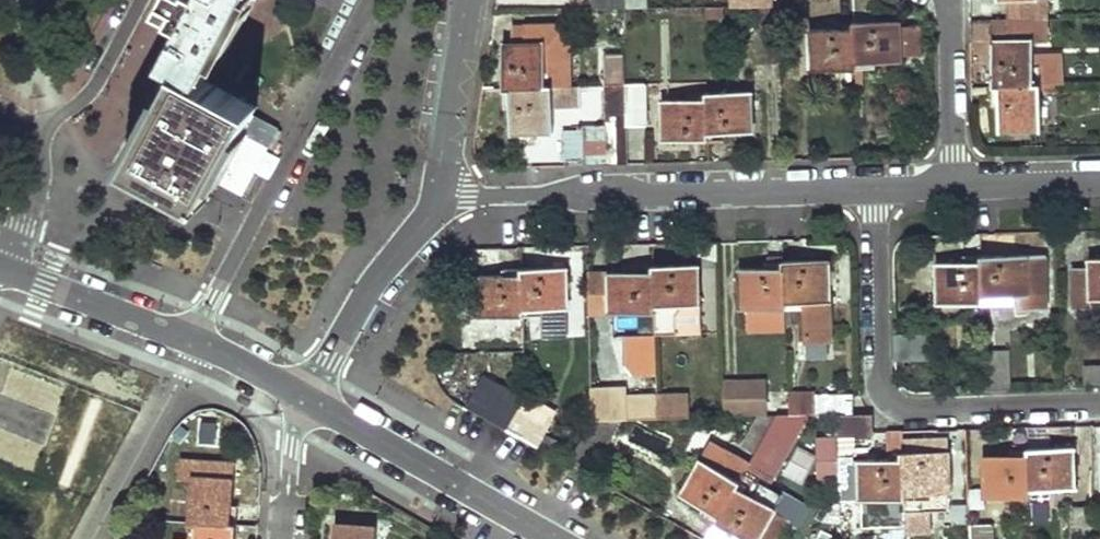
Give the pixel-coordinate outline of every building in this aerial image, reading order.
[(127,177),(153,191),(158,181),(202,204),(238,138),(254,107),(204,80),(223,44),(230,48),(240,28),(250,9),(244,5),(247,0),(199,0),(168,58),(182,66),(129,164),(133,166),(127,177)] [(856,23),(856,69),(875,70),(875,65),(898,64),(898,53),(922,53),(922,23),(873,23),(873,0),(856,0),(856,23)] [(1004,0),(1004,16),(1045,15),(1045,0),(999,0),(1004,0)] [(720,12),(720,3),(703,4),(704,21),(717,21),(720,12)] [(780,3),(755,3),(755,60),(781,60),(780,3)] [(1045,15),(1004,16),(1004,42),(990,43),(990,83),(1038,82),(1038,67),(1032,67),(1032,42),(1045,42),(1045,15)] [(556,24),(516,23),(516,44),(506,44),(505,82),(552,82),(552,70),(545,70),(545,44),(556,44),(556,24)] [(856,69),(856,23),(836,23),(836,31),(811,32),(812,70),(856,69)] [(604,79),(623,79),(622,49),(603,50),(604,79)] [(606,120),(583,120),(584,162),(628,161),(627,123),(627,81),(606,81),(606,120)] [(627,81),(627,123),(647,124),(647,82),(627,81)] [(552,82),(505,82),(505,108),(513,108),(513,132),(552,132),(552,82)] [(1038,82),(990,83),(990,105),(998,105),(998,130),(1039,129),(1038,82)] [(688,102),(662,102),(663,144),(706,143),(705,95),(688,96),(688,102)] [(751,95),(705,95),(706,143),(727,142),(727,137),(751,136),(751,95)] [(980,258),(981,306),(1001,306),(1001,299),(1018,298),(1019,311),(1043,311),(1042,256),(980,258)] [(937,307),(981,306),(980,258),(960,258),(961,264),(936,264),(937,307)] [(805,310),(807,344),(834,343),(829,260),(785,263),(788,311),(805,310)] [(1099,301),(1099,260),(1089,260),(1089,272),(1071,272),(1071,313),(1090,313),(1090,301),(1099,301)] [(788,311),(785,263),(764,263),(764,269),(740,270),(740,312),(788,311)] [(699,266),(654,267),(655,313),(656,334),(676,334),(676,315),(684,307),(699,306),(699,266)] [(655,313),(654,267),(636,267),(637,273),(588,274),(589,314),(655,313)] [(523,319),(522,270),(501,270),(501,276),(478,277),(479,320),(523,319)] [(542,337),(567,337),(565,270),(522,270),(523,319),(541,318),(542,337)] [(625,331),(623,373),(653,374),(655,332),(625,331)] [(981,353),(982,388),(1006,388),(1005,353),(981,353)] [(1077,365),(1078,382),(1099,381),(1099,364),(1077,365)] [(723,417),(769,416),(769,381),(722,382),(723,417)] [(506,386),(485,421),(505,432),(525,397),(506,386)] [(590,391),(590,419),(620,418),(656,418),(656,398),(626,398),(626,391),(590,391)] [(837,414),(849,413),(849,396),(791,397),(791,415),(837,414)] [(557,416),(525,397),(505,432),(538,450),(557,416)] [(837,433),(869,433),(868,412),(849,413),(837,414),(837,433)] [(564,464),(584,475),(620,418),(590,419),(564,464)] [(748,466),(744,472),(754,477),(785,424),(774,418),(770,427),(755,452),(748,466)] [(745,447),(755,452),(770,427),(759,421),(745,447)] [(951,444),(951,430),(904,430),(904,444),(951,444)] [(1070,451),(1027,452),(1028,500),(1048,499),(1048,493),(1071,493),(1070,451)] [(1028,500),(1027,452),(1008,452),(1008,459),(985,459),(985,501),(1028,500)] [(744,472),(748,466),(726,453),(717,469),(701,460),(680,497),(702,510),(699,515),(714,524),(738,482),(744,472)] [(902,456),(903,515),(941,514),(939,455),(902,456)] [(880,526),(903,526),(903,515),(902,456),(882,456),(882,463),(859,463),(859,505),(880,504),(880,526)] [(189,523),(234,525),(235,506),(230,506),(231,482),(231,464),(179,461),(178,479),(190,481),(189,523)] [(738,482),(714,524),(741,538),(779,538),(788,522),(771,513),(774,508),(752,496),(755,491),(738,482)] [(189,523),(188,538),(233,538),(234,525),(189,523)] [(374,527),(333,524),(332,538),(373,538),(374,527)] [(966,526),(966,538),(987,538),(987,526),(966,526)]
